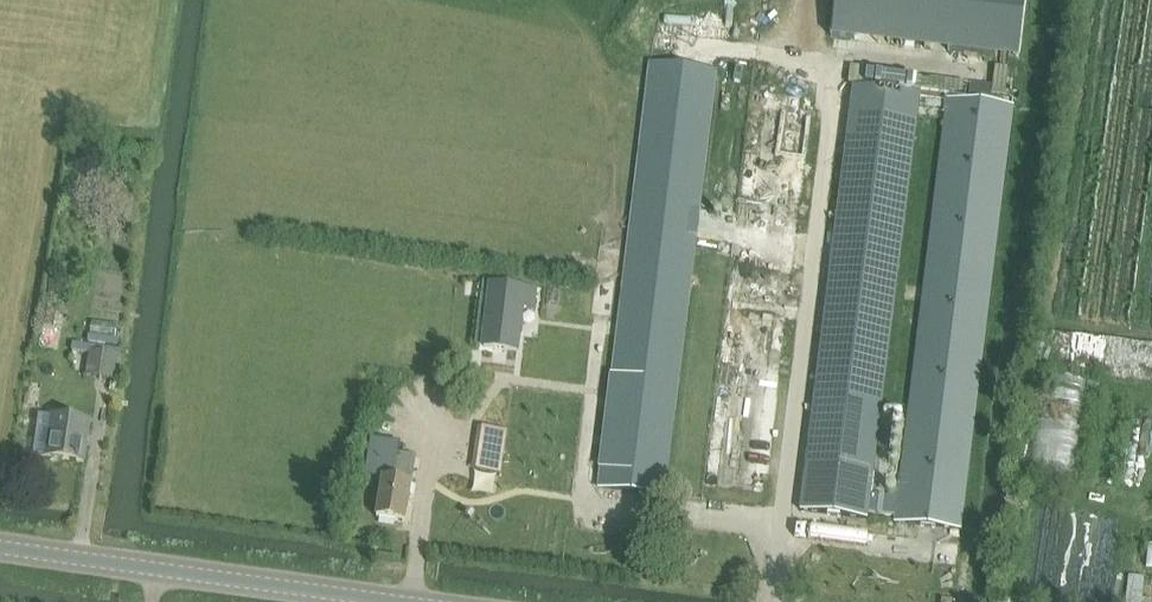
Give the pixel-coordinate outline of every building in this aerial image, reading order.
[(722,36),(723,6),(696,6),(695,36),(722,36)] [(599,485),(663,493),(716,68),(651,60),(599,485)] [(742,72),(704,493),(767,499),(796,173),(777,171),(782,124),(808,127),(813,78),(742,72)] [(830,279),(801,511),(868,519),(868,513),(898,516),(900,499),(871,495),(898,274),(920,95),(854,87),(830,279)] [(898,516),(897,522),(961,529),(1012,107),(948,99),(900,499),(898,516)] [(502,287),(494,348),(527,353),(533,309),(543,310),(546,293),(502,287)] [(86,333),(114,336),(115,321),(88,318),(86,333)] [(1075,356),(1076,333),(1054,332),(1053,355),(1075,356)] [(117,355),(91,352),(88,376),(114,380),(117,355)] [(49,458),(87,463),(92,423),(55,417),(49,458)] [(474,422),(467,466),(497,470),(504,427),(474,422)] [(395,454),(392,479),(381,477),(376,517),(405,520),(413,456),(395,454)] [(1137,569),(1133,601),(1151,601),(1151,571),(1137,569)]
